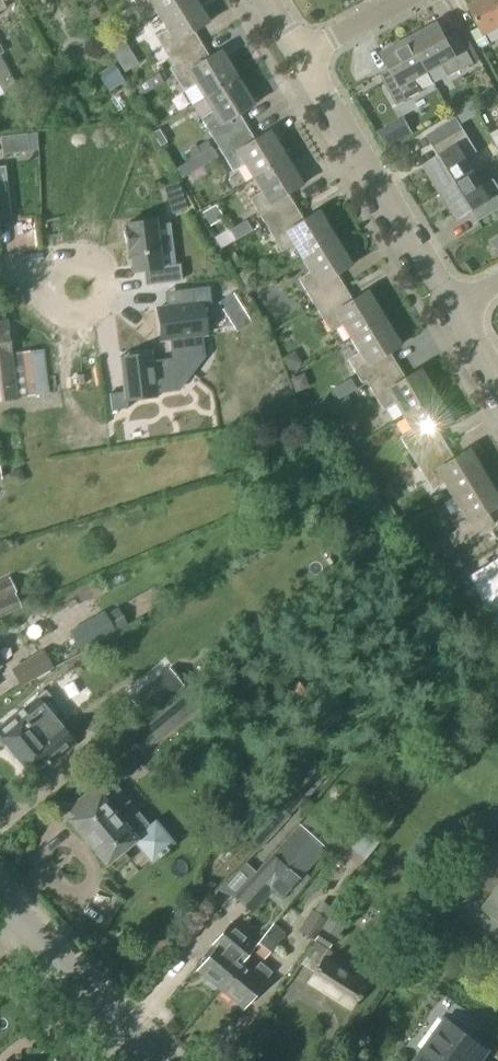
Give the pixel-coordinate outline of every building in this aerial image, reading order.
[(184,0),(132,0),(138,9),(151,1),(159,15),(184,0)] [(159,15),(167,28),(154,36),(169,61),(196,44),(190,34),(209,22),(196,0),(184,0),(159,15)] [(497,29),(497,2),(497,0),(482,0),(469,7),(485,36),(497,29)] [(411,38),(429,73),(443,65),(449,77),(473,64),(459,38),(449,44),(438,23),(411,38)] [(415,81),(429,73),(411,38),(383,54),(394,74),(383,81),(396,105),(420,92),(415,81)] [(109,48),(116,60),(130,52),(122,40),(109,48)] [(204,98),(238,77),(222,51),(202,63),(196,52),(169,69),(183,91),(196,84),(204,98)] [(157,73),(146,80),(152,90),(163,83),(157,73)] [(238,77),(204,98),(212,111),(199,119),(215,144),(240,128),(234,117),(255,104),(238,77)] [(497,100),(497,96),(495,89),(472,101),(477,110),(497,100)] [(441,194),(475,174),(466,159),(477,152),(456,118),(431,133),(445,155),(425,167),(441,194)] [(386,127),(378,132),(387,147),(395,143),(386,127)] [(253,178),(287,158),(270,131),(251,143),(244,133),(218,149),(232,172),(245,164),(253,178)] [(26,134),(15,135),(17,153),(28,152),(26,134)] [(210,147),(206,141),(196,147),(194,145),(188,149),(190,152),(185,155),(188,161),(210,147)] [(212,148),(194,158),(200,168),(217,157),(212,148)] [(287,158),(253,178),(261,191),(248,199),(263,224),(295,204),(288,194),(303,185),(287,158)] [(9,212),(4,167),(0,168),(0,213),(9,212)] [(441,194),(458,221),(476,209),(483,219),(497,210),(497,187),(494,181),(483,187),(475,174),(441,194)] [(182,196),(167,201),(172,215),(187,210),(182,196)] [(302,258),(336,238),(320,211),(300,223),(293,213),(267,229),(281,252),(294,244),(302,258)] [(9,213),(10,233),(20,233),(18,212),(9,213)] [(162,268),(156,218),(124,222),(124,225),(123,225),(126,249),(128,249),(131,272),(143,271),(145,288),(181,283),(179,266),(162,268)] [(235,240),(250,231),(245,222),(229,231),(235,240)] [(38,256),(47,251),(37,232),(28,237),(38,256)] [(336,238),(302,258),(310,271),(297,279),(312,304),(339,287),(333,277),(353,265),(336,238)] [(351,339),(385,318),(369,291),(349,303),(343,292),(316,309),(330,332),(342,324),(351,339)] [(233,294),(219,303),(225,313),(239,303),(233,294)] [(169,343),(172,362),(183,371),(191,360),(199,359),(197,340),(202,339),(200,322),(208,321),(205,295),(189,297),(190,311),(156,314),(160,344),(169,343)] [(385,318),(351,339),(359,352),(346,359),(362,384),(387,368),(380,358),(401,345),(385,318)] [(7,320),(0,321),(0,402),(17,400),(16,398),(48,394),(43,350),(12,354),(7,320)] [(149,355),(118,359),(123,394),(107,396),(110,412),(126,410),(125,404),(155,400),(154,395),(175,392),(174,382),(183,371),(172,362),(150,365),(149,355)] [(403,417),(437,396),(420,369),(400,381),(394,371),(368,387),(382,410),(395,403),(403,417)] [(341,398),(356,389),(349,378),(335,387),(341,398)] [(437,396),(403,417),(411,430),(399,438),(414,462),(439,446),(433,435),(453,423),(437,396)] [(336,402),(325,409),(330,418),(341,412),(336,402)] [(453,496),(486,476),(469,449),(449,461),(443,451),(417,467),(431,491),(445,482),(453,496)] [(453,496),(462,510),(448,518),(456,530),(446,536),(453,547),(489,525),(482,514),(497,505),(497,496),(486,476),(453,496)] [(292,499),(286,486),(269,494),(275,506),(292,499)] [(468,577),(497,625),(497,559),(468,577)] [(465,586),(459,576),(450,581),(456,591),(465,586)] [(21,609),(15,594),(16,594),(9,579),(0,583),(0,618),(21,609)] [(81,653),(129,625),(117,604),(69,632),(81,653)] [(44,619),(30,630),(41,643),(54,633),(44,619)] [(11,656),(28,654),(27,633),(9,634),(11,656)] [(22,686),(53,668),(43,651),(12,668),(22,686)] [(143,752),(203,703),(190,687),(130,736),(143,752)] [(142,689),(129,700),(146,720),(159,709),(142,689)] [(46,693),(34,703),(18,716),(17,715),(0,729),(0,734),(7,743),(5,745),(15,757),(17,755),(33,775),(54,758),(56,760),(63,754),(61,752),(74,742),(59,724),(66,717),(46,693)] [(309,756),(285,784),(303,799),(327,771),(309,756)] [(66,821),(105,867),(109,863),(115,870),(129,859),(123,851),(136,841),(153,861),(176,841),(156,818),(135,836),(102,797),(107,793),(105,791),(118,780),(110,771),(66,807),(73,815),(66,821)] [(259,851),(303,799),(285,784),(281,780),(237,831),(259,851)] [(356,822),(364,811),(359,807),(351,818),(351,817),(329,844),(358,866),(379,840),(356,822)] [(283,911),(309,878),(302,872),(324,848),(299,826),(235,897),(252,913),(266,897),(283,911)] [(497,840),(488,854),(494,859),(456,913),(474,926),(476,923),(497,939),(497,840)] [(317,931),(318,932),(331,911),(317,902),(312,910),(310,909),(296,931),(311,940),(317,931)] [(333,912),(322,929),(336,938),(347,920),(333,912)] [(257,945),(256,944),(229,922),(202,957),(206,959),(197,971),(207,979),(206,985),(212,990),(219,988),(220,989),(242,961),(243,962),(251,951),(257,945)] [(251,951),(263,960),(285,934),(272,924),(256,944),(257,945),(251,951)] [(331,940),(318,932),(317,931),(311,940),(326,949),(331,940)] [(351,1007),(365,986),(322,958),(308,979),(351,1007)] [(253,970),(243,962),(242,961),(220,989),(243,1007),(271,973),(259,963),(253,970)] [(489,1051),(445,1020),(416,1060),(482,1060),(489,1051)]
